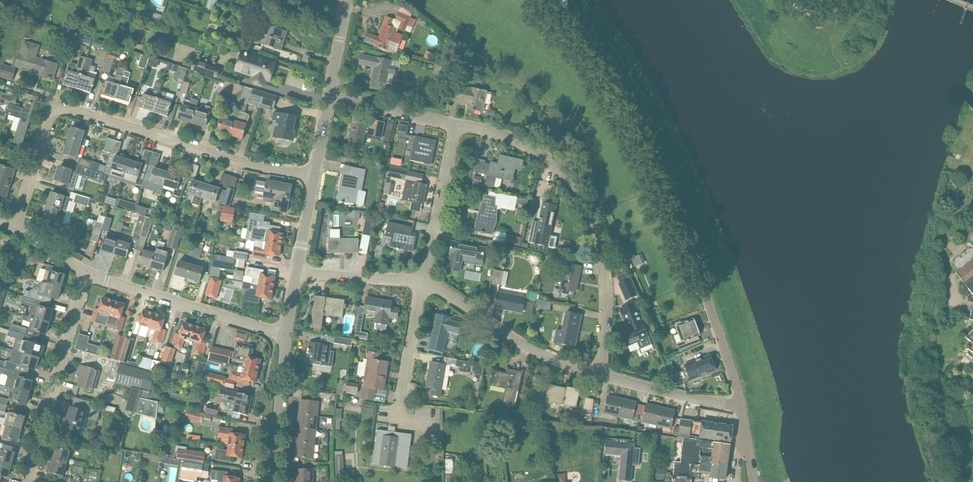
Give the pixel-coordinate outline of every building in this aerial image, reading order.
[(101,5),(112,8),(114,2),(107,0),(103,0),(101,5)] [(207,1),(204,10),(214,13),(216,4),(207,1)] [(402,5),(396,19),(401,22),(399,28),(404,30),(407,25),(412,27),(415,20),(409,17),(411,12),(402,5)] [(160,24),(162,16),(147,11),(145,19),(160,24)] [(390,28),(393,20),(386,17),(381,29),(382,30),(379,38),(367,34),(364,41),(388,50),(396,52),(402,36),(394,33),(396,30),(390,28)] [(264,25),(258,43),(281,50),(286,32),(264,25)] [(73,35),(69,46),(77,48),(80,37),(73,35)] [(0,71),(0,76),(12,80),(16,66),(42,74),(41,76),(53,79),(58,65),(38,59),(36,58),(39,47),(27,43),(24,54),(19,53),(17,60),(14,59),(11,68),(2,65),(0,71)] [(270,81),(275,63),(245,53),(239,71),(255,76),(253,82),(262,85),(264,79),(270,81)] [(149,57),(141,55),(138,67),(145,69),(149,57)] [(372,80),(386,83),(388,73),(394,74),(396,67),(390,66),(391,61),(377,58),(361,55),(359,64),(375,67),(372,80)] [(67,71),(63,84),(77,89),(85,60),(86,58),(80,56),(79,59),(78,64),(77,65),(71,63),(69,64),(67,71)] [(85,60),(77,89),(91,93),(95,79),(87,77),(90,68),(92,62),(93,60),(86,58),(85,60)] [(107,58),(103,71),(110,73),(114,60),(107,58)] [(149,58),(147,65),(156,68),(158,61),(149,58)] [(192,70),(206,75),(213,77),(216,67),(195,60),(192,70)] [(184,80),(187,69),(180,66),(176,78),(184,80)] [(101,95),(115,99),(124,71),(118,69),(113,83),(105,81),(101,95)] [(124,71),(115,99),(130,103),(134,89),(126,87),(130,72),(124,71)] [(190,83),(184,81),(180,93),(187,94),(190,83)] [(222,94),(221,96),(240,101),(245,87),(225,81),(222,94)] [(143,94),(139,108),(153,112),(158,98),(162,84),(156,82),(151,96),(143,94)] [(472,89),(472,90),(455,86),(452,100),(469,104),(468,108),(482,111),(486,92),(472,89)] [(245,87),(240,101),(259,107),(260,104),(263,93),(263,92),(245,87)] [(393,87),(391,95),(403,98),(405,90),(393,87)] [(158,98),(153,112),(168,117),(172,103),(164,100),(167,92),(160,90),(158,98)] [(221,96),(222,94),(215,92),(211,105),(218,107),(221,96)] [(5,121),(6,118),(7,115),(15,117),(13,124),(11,129),(16,131),(13,143),(22,146),(35,103),(26,100),(23,108),(18,107),(19,103),(16,102),(16,97),(6,94),(1,93),(0,96),(0,120),(5,121)] [(263,93),(260,104),(273,108),(277,98),(263,93)] [(196,110),(199,101),(191,98),(190,101),(185,99),(183,106),(182,106),(179,119),(192,123),(196,110)] [(203,112),(196,110),(192,123),(205,127),(209,114),(211,107),(205,105),(203,112)] [(230,136),(237,111),(230,109),(229,111),(224,109),(217,132),(230,136)] [(237,111),(230,136),(243,139),(249,117),(250,115),(245,113),(237,111)] [(297,117),(282,114),(282,115),(274,114),(273,120),(277,120),(274,137),(293,140),(294,133),(293,132),(295,123),(296,123),(297,117)] [(381,138),(384,123),(371,120),(371,121),(367,121),(367,120),(354,117),(348,146),(361,149),(365,130),(369,131),(368,135),(381,138)] [(71,127),(67,141),(85,146),(87,140),(83,138),(85,131),(71,127)] [(415,136),(410,160),(431,165),(436,141),(415,136)] [(111,152),(114,140),(107,137),(103,149),(111,152)] [(114,140),(111,152),(104,174),(124,180),(130,160),(118,156),(122,142),(114,140)] [(81,158),(85,146),(67,141),(63,154),(77,159),(77,157),(81,158)] [(153,152),(145,150),(141,164),(130,160),(124,180),(143,185),(149,164),(153,152)] [(161,154),(153,152),(149,164),(157,166),(161,154)] [(512,181),(515,169),(521,170),(523,160),(499,155),(497,163),(490,162),(490,164),(485,163),(485,161),(479,159),(476,172),(487,175),(485,184),(492,186),(494,177),(512,181)] [(392,157),(391,163),(401,165),(402,160),(392,157)] [(100,164),(81,158),(79,166),(98,172),(100,164)] [(191,164),(184,161),(180,176),(168,172),(164,186),(175,190),(174,195),(182,197),(188,176),(191,164)] [(143,185),(142,187),(161,193),(164,186),(168,172),(156,168),(157,166),(149,164),(143,185)] [(191,164),(188,176),(196,178),(199,166),(191,164)] [(6,197),(15,170),(0,165),(0,196),(6,197)] [(59,167),(55,180),(68,184),(67,187),(75,189),(78,179),(79,176),(87,178),(100,182),(100,181),(104,182),(106,176),(102,175),(102,174),(98,172),(79,166),(78,166),(76,172),(59,167)] [(342,174),(337,201),(363,206),(366,192),(362,191),(366,170),(354,168),(353,176),(342,174)] [(389,168),(387,176),(392,177),(404,180),(405,171),(393,169),(389,168)] [(227,188),(231,176),(223,173),(219,185),(227,188)] [(231,176),(227,188),(234,190),(238,178),(231,176)] [(479,188),(482,178),(474,177),(472,187),(479,188)] [(200,206),(202,198),(206,184),(193,180),(188,194),(194,196),(192,204),(200,206)] [(403,200),(423,204),(427,185),(406,181),(403,200)] [(292,186),(267,182),(263,202),(275,204),(274,211),(286,213),(288,201),(289,201),(292,186)] [(220,188),(206,184),(202,198),(213,202),(212,208),(220,210),(226,191),(220,189),(220,188)] [(51,192),(47,205),(67,211),(70,202),(87,207),(90,198),(75,193),(73,199),(51,192)] [(479,215),(476,231),(481,232),(481,233),(484,233),(484,232),(492,234),(494,227),(496,218),(494,218),(497,207),(502,206),(515,209),(518,198),(490,192),(489,197),(485,196),(484,203),(483,203),(480,215),(479,215)] [(107,197),(105,202),(115,205),(117,200),(107,197)] [(531,201),(528,215),(533,216),(536,203),(531,201)] [(130,202),(128,209),(134,211),(136,204),(130,202)] [(555,248),(557,237),(550,236),(556,206),(543,203),(537,231),(531,230),(528,242),(555,248)] [(47,205),(44,217),(50,219),(49,224),(49,225),(49,224),(55,226),(56,221),(57,222),(57,221),(63,223),(67,211),(47,205)] [(232,223),(235,211),(235,209),(224,207),(221,221),(232,223)] [(140,214),(134,234),(140,236),(146,216),(140,214)] [(97,222),(103,224),(106,217),(99,215),(97,222)] [(152,218),(146,216),(140,236),(146,238),(152,218)] [(103,224),(102,229),(108,231),(112,219),(106,217),(103,224)] [(363,234),(370,235),(373,219),(366,217),(363,234)] [(118,222),(116,230),(121,232),(124,223),(125,220),(120,218),(119,222),(118,222)] [(246,239),(256,241),(281,245),(283,234),(277,233),(279,227),(270,225),(270,223),(249,219),(246,239)] [(413,252),(417,236),(412,235),(414,227),(389,221),(385,236),(392,237),(390,246),(413,252)] [(103,224),(97,222),(91,241),(98,243),(102,229),(103,224)] [(173,230),(167,247),(176,249),(181,233),(173,230)] [(331,239),(328,239),(328,253),(358,253),(358,239),(340,239),(340,230),(331,230),(331,239)] [(60,241),(71,247),(75,239),(64,233),(60,241)] [(520,238),(507,236),(506,242),(519,245),(520,238)] [(101,250),(114,254),(118,241),(106,237),(101,250)] [(125,243),(118,241),(114,254),(127,258),(132,242),(126,240),(125,243)] [(253,256),(266,258),(267,254),(279,256),(281,245),(256,241),(253,256)] [(485,248),(452,241),(450,254),(451,255),(448,269),(459,271),(463,256),(468,257),(468,258),(482,261),(482,262),(485,248)] [(155,254),(150,267),(163,271),(169,252),(163,250),(165,244),(158,242),(156,248),(155,254)] [(150,267),(154,254),(142,250),(138,263),(150,267)] [(235,259),(246,261),(247,254),(234,252),(233,258),(235,259)] [(547,252),(545,259),(558,262),(559,255),(547,252)] [(32,254),(30,260),(44,263),(45,258),(32,254)] [(233,258),(214,255),(212,266),(233,270),(235,259),(233,258)] [(639,256),(633,258),(637,266),(642,264),(639,256)] [(621,259),(618,260),(624,273),(627,272),(621,259)] [(187,279),(191,265),(179,261),(175,275),(187,279)] [(956,273),(966,286),(972,295),(972,261),(956,273)] [(566,263),(560,289),(562,289),(561,294),(573,296),(574,292),(575,292),(581,267),(566,263)] [(48,264),(43,282),(61,288),(65,275),(57,273),(58,267),(48,264)] [(191,265),(187,279),(200,283),(204,269),(191,265)] [(243,282),(273,288),(275,276),(263,274),(264,270),(247,267),(246,276),(244,276),(243,282)] [(494,270),(491,283),(499,285),(502,271),(494,270)] [(210,277),(205,294),(216,298),(222,281),(210,277)] [(629,279),(628,280),(619,284),(626,300),(636,296),(629,279)] [(58,299),(61,288),(43,282),(42,282),(41,284),(31,290),(30,292),(25,290),(24,296),(37,300),(50,304),(52,298),(58,299)] [(245,290),(243,302),(259,305),(261,297),(271,299),(273,288),(243,282),(242,289),(245,290)] [(525,298),(498,292),(495,307),(522,313),(525,298)] [(22,302),(21,304),(32,307),(30,312),(29,317),(49,322),(52,310),(39,307),(41,301),(37,300),(24,296),(22,302)] [(345,300),(316,296),(311,327),(322,329),(324,315),(343,318),(345,300)] [(109,315),(114,301),(103,298),(99,309),(95,308),(91,321),(106,326),(109,315)] [(366,298),(364,313),(376,315),(374,322),(388,325),(390,317),(397,318),(399,309),(391,308),(392,302),(366,298)] [(552,303),(538,300),(537,307),(550,310),(552,303)] [(109,315),(106,326),(121,330),(125,317),(121,316),(125,305),(114,301),(109,315)] [(626,346),(636,342),(640,349),(651,344),(648,337),(642,322),(634,303),(620,309),(628,328),(620,331),(621,333),(619,334),(622,341),(624,340),(626,346)] [(132,332),(132,334),(140,336),(144,326),(150,328),(154,314),(143,310),(141,317),(137,315),(136,321),(132,332)] [(557,329),(554,342),(575,347),(581,315),(566,312),(562,330),(557,329)] [(154,314),(150,328),(156,330),(153,340),(162,343),(166,330),(162,329),(165,317),(154,314)] [(436,317),(429,348),(429,349),(443,352),(446,337),(447,332),(457,334),(458,334),(461,323),(450,321),(451,317),(444,316),(437,314),(436,317)] [(23,315),(22,320),(23,320),(31,323),(29,329),(46,334),(49,322),(29,317),(23,315)] [(363,318),(357,317),(354,331),(353,337),(367,339),(368,333),(360,332),(363,318)] [(681,321),(674,323),(681,342),(677,344),(679,350),(689,347),(689,346),(700,342),(698,336),(700,335),(700,334),(701,333),(700,330),(698,329),(696,324),(697,322),(696,320),(694,319),(694,318),(682,323),(681,321)] [(191,340),(195,326),(184,323),(180,334),(176,333),(172,346),(181,349),(184,338),(191,340)] [(649,327),(648,327),(652,336),(661,332),(657,323),(649,327)] [(11,324),(10,330),(25,335),(27,328),(11,324)] [(195,326),(191,340),(197,342),(194,353),(202,356),(206,343),(202,341),(206,330),(195,326)] [(967,337),(966,337),(965,337),(965,338),(966,339),(967,338),(972,343),(968,347),(965,347),(966,350),(968,350),(967,351),(967,354),(971,358),(972,358),(972,329),(967,337)] [(25,335),(10,330),(8,337),(16,339),(23,341),(23,340),(25,335)] [(236,331),(235,339),(245,342),(247,334),(236,331)] [(118,334),(110,359),(118,361),(125,337),(125,336),(118,334)] [(79,335),(75,349),(85,352),(97,355),(99,347),(87,343),(89,338),(79,335)] [(351,347),(353,339),(334,336),(333,343),(351,347)] [(125,337),(118,361),(121,362),(126,363),(134,339),(125,337)] [(14,351),(39,358),(42,346),(23,340),(23,341),(16,339),(13,350),(14,351)] [(213,347),(209,359),(216,360),(222,362),(230,363),(231,358),(234,359),(245,362),(244,367),(258,371),(260,359),(249,357),(251,346),(238,343),(236,353),(213,347)] [(309,343),(307,360),(314,361),(313,364),(321,365),(332,367),(334,352),(330,351),(330,346),(322,345),(309,343)] [(166,347),(160,366),(169,369),(175,350),(166,347)] [(35,370),(39,358),(14,351),(11,363),(5,361),(4,367),(28,374),(29,368),(35,370)] [(83,360),(81,367),(108,375),(117,377),(120,364),(121,362),(118,361),(110,359),(97,355),(85,352),(83,360)] [(370,360),(366,387),(363,387),(361,399),(373,400),(375,388),(383,390),(388,362),(377,361),(379,353),(369,352),(367,360),(370,360)] [(664,360),(665,364),(678,358),(677,354),(664,360)] [(690,381),(716,370),(710,355),(684,365),(690,381)] [(139,366),(139,367),(158,373),(159,370),(161,362),(141,357),(139,366)] [(457,360),(455,366),(460,367),(460,372),(467,373),(469,362),(463,361),(457,360)] [(201,376),(205,363),(198,361),(194,374),(201,376)] [(431,395),(440,396),(446,364),(430,362),(426,388),(432,389),(431,395)] [(115,383),(133,387),(141,389),(139,397),(148,399),(148,398),(150,390),(155,373),(138,368),(120,364),(117,377),(116,382),(115,383)] [(173,373),(180,375),(183,367),(182,367),(175,365),(173,373)] [(6,375),(7,377),(5,386),(29,393),(32,381),(26,380),(28,374),(4,367),(0,366),(0,373),(6,375)] [(82,375),(79,387),(103,394),(108,375),(81,367),(79,374),(82,375)] [(255,382),(258,371),(244,367),(242,374),(231,371),(229,380),(249,385),(250,381),(255,382)] [(493,369),(489,386),(506,390),(503,404),(515,407),(523,371),(512,369),(512,370),(511,374),(506,372),(493,369)] [(226,378),(207,373),(205,381),(224,386),(226,378)] [(360,386),(347,384),(346,391),(359,393),(360,386)] [(545,400),(575,407),(579,389),(567,386),(567,388),(549,384),(545,400)] [(7,406),(8,400),(25,405),(29,393),(5,386),(0,385),(0,391),(10,394),(8,400),(0,397),(0,404),(7,406)] [(141,389),(133,387),(126,410),(135,412),(139,397),(141,389)] [(252,396),(221,389),(218,399),(230,402),(228,411),(233,412),(247,415),(252,396)] [(604,414),(618,417),(622,399),(608,396),(604,414)] [(157,400),(148,398),(148,399),(139,397),(135,412),(158,419),(158,414),(159,401),(157,400)] [(593,411),(594,399),(585,397),(583,409),(593,411)] [(70,433),(71,432),(80,434),(85,417),(97,421),(100,410),(88,406),(89,402),(77,399),(74,409),(71,408),(68,421),(66,420),(63,429),(66,430),(66,432),(70,433)] [(622,399),(618,417),(632,420),(636,402),(622,399)] [(301,400),(299,414),(317,416),(318,402),(301,400)] [(102,404),(101,407),(106,408),(105,412),(114,414),(116,408),(102,404)] [(657,425),(661,407),(646,404),(642,422),(657,425)] [(205,412),(217,415),(219,408),(207,405),(205,412)] [(661,407),(657,425),(671,428),(675,410),(661,407)] [(202,415),(188,411),(186,419),(200,422),(202,415)] [(7,426),(21,429),(24,417),(7,413),(5,420),(9,421),(7,426)] [(317,416),(299,414),(298,428),(315,430),(317,416)] [(679,435),(679,437),(684,438),(684,437),(689,438),(690,436),(730,442),(733,426),(681,419),(679,435)] [(19,434),(21,429),(7,426),(4,438),(17,441),(20,441),(22,435),(19,434)] [(230,438),(229,444),(243,446),(245,435),(233,433),(233,429),(220,428),(219,437),(230,438)] [(315,430),(298,428),(297,442),(314,444),(315,430)] [(393,467),(394,466),(398,433),(377,430),(372,464),(380,465),(379,465),(393,467)] [(398,433),(394,466),(407,468),(412,434),(398,433)] [(728,462),(730,445),(684,437),(684,438),(681,455),(728,462)] [(606,438),(604,454),(622,455),(619,481),(628,481),(630,481),(632,465),(639,466),(640,448),(634,448),(634,441),(606,438)] [(314,444),(297,442),(295,457),(313,458),(314,444)] [(243,446),(229,444),(228,451),(217,450),(216,459),(229,460),(230,456),(242,458),(243,446)] [(177,454),(177,459),(203,462),(204,452),(185,450),(186,448),(176,446),(175,454),(177,454)] [(56,447),(53,460),(66,464),(70,451),(56,447)] [(11,465),(14,453),(12,452),(0,449),(0,462),(11,465)] [(343,475),(343,455),(334,456),(335,476),(343,475)] [(691,476),(699,476),(700,472),(710,474),(709,477),(725,479),(728,462),(681,455),(680,462),(674,461),(673,475),(674,481),(691,481),(691,476)] [(66,464),(53,460),(49,473),(63,477),(66,464)] [(183,461),(182,470),(202,473),(203,463),(183,461)] [(2,475),(7,477),(11,465),(0,462),(0,481),(2,475)] [(313,469),(295,469),(295,481),(313,481),(313,469)] [(239,478),(227,476),(228,472),(211,470),(210,479),(218,480),(218,481),(239,481),(239,478)]
